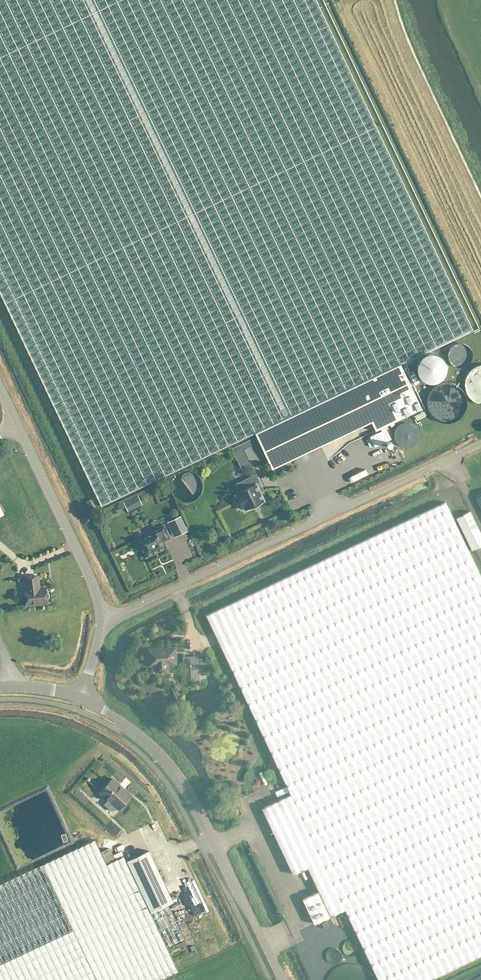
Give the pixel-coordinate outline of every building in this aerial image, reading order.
[(400,364),(472,329),(316,0),(0,0),(0,294),(101,506),(255,433),(272,469),(371,422),(375,431),(421,409),(400,364)] [(414,385),(419,382),(413,371),(408,373),(414,385)] [(243,449),(250,463),(260,458),(253,444),(243,449)] [(234,485),(237,492),(238,495),(235,496),(236,498),(234,499),(239,508),(240,507),(241,509),(244,508),(245,510),(264,501),(257,488),(261,487),(255,475),(234,485)] [(206,612),(281,772),(342,900),(380,979),(421,979),(480,952),(480,482),(206,612)] [(132,501),(141,497),(139,493),(130,498),(132,501)] [(131,508),(144,502),(142,497),(129,504),(131,508)] [(177,525),(181,534),(188,530),(181,515),(167,522),(170,529),(177,525)] [(150,531),(151,534),(137,540),(140,546),(138,546),(141,553),(143,552),(145,558),(146,557),(166,548),(164,542),(170,539),(163,525),(150,531)] [(27,606),(47,603),(47,599),(49,598),(48,593),(46,592),(45,588),(39,589),(37,576),(25,578),(27,595),(25,595),(27,606)] [(176,643),(149,645),(150,660),(157,660),(157,668),(169,667),(169,659),(177,659),(176,643)] [(342,900),(281,772),(256,784),(316,912),(342,900)] [(119,810),(131,796),(112,779),(100,792),(119,810)] [(106,865),(94,840),(0,885),(0,979),(159,979),(178,971),(166,946),(183,938),(167,904),(173,902),(148,851),(126,862),(123,856),(106,865)] [(108,857),(117,853),(112,844),(104,848),(108,857)] [(220,951),(215,940),(204,946),(209,957),(220,951)]
